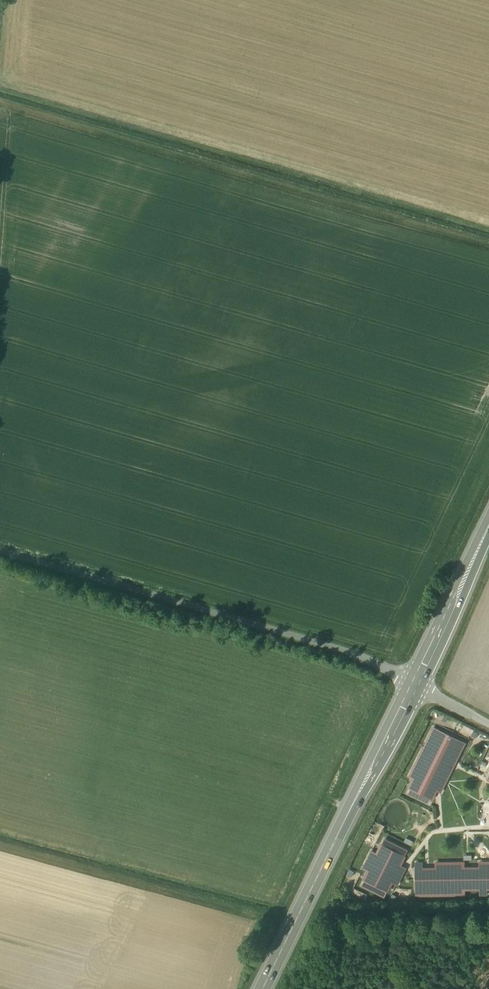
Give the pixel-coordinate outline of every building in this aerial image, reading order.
[(410,788),(408,793),(429,804),(431,799),(432,799),(436,790),(441,792),(465,743),(434,728),(410,777),(414,779),(409,788),(410,788)] [(363,868),(368,871),(364,880),(365,880),(362,886),(384,897),(387,891),(387,892),(392,883),(397,885),(405,869),(400,866),(405,857),(404,856),(407,851),(384,840),(382,845),(381,845),(377,854),(371,852),(363,868)] [(416,896),(464,894),(464,889),(480,889),(480,895),(487,895),(487,889),(488,889),(488,862),(480,862),(480,868),(464,868),(464,862),(436,863),(436,869),(423,869),(423,863),(416,863),(416,896)]
